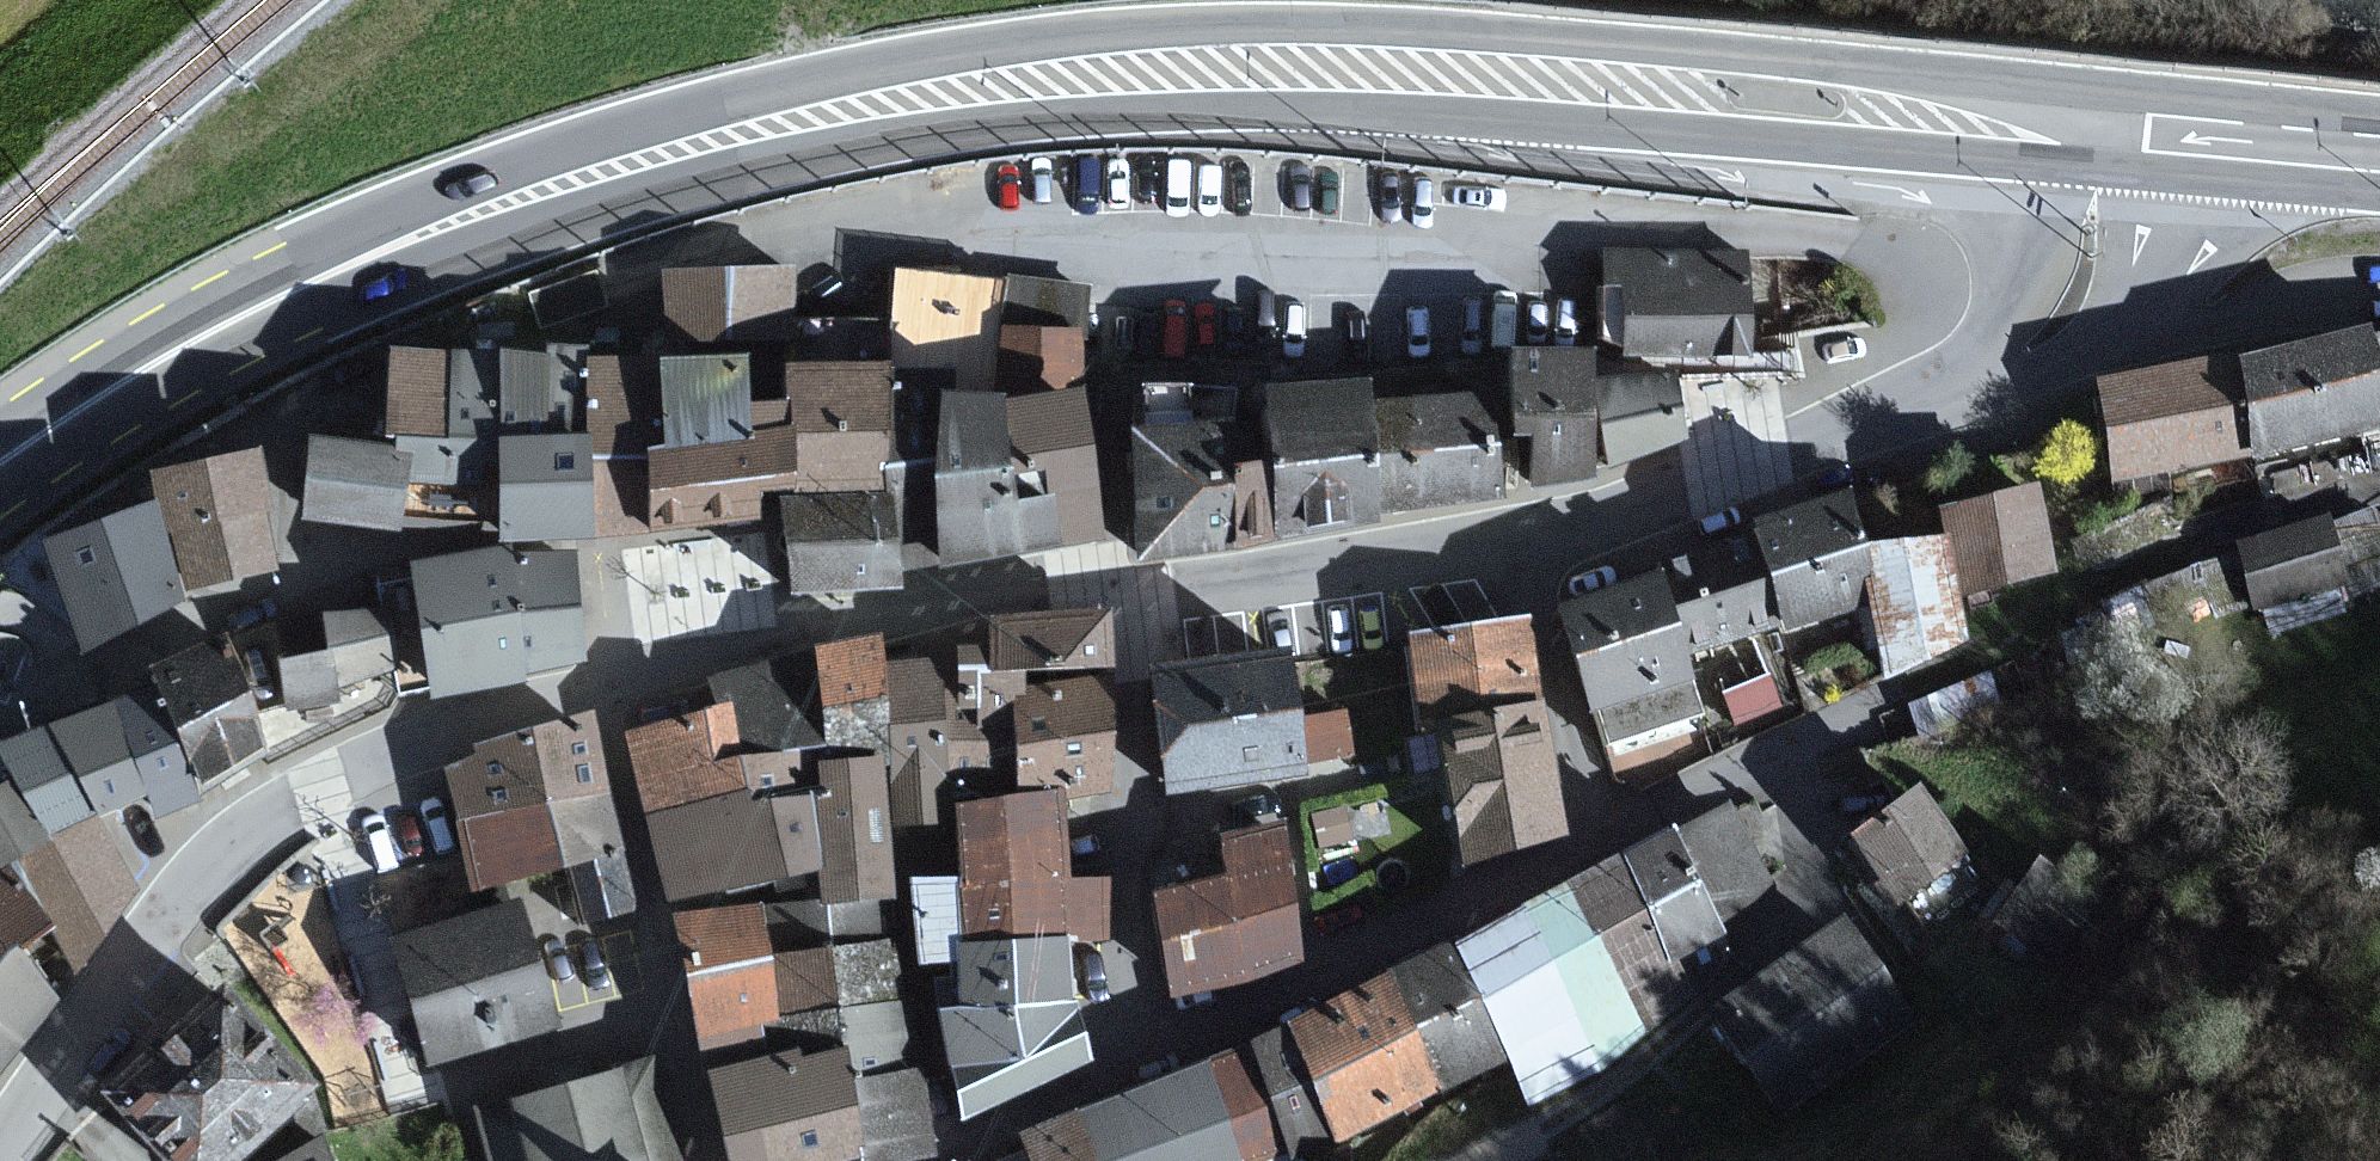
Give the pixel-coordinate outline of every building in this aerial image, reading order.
[(792,261),(656,262),(660,340),(793,335),(792,261)] [(1732,261),(1598,262),(1598,297),(1618,297),(1618,364),(1733,363),(1732,261)] [(1006,274),(890,262),(885,354),(994,364),(1000,319),(1006,274)] [(1085,282),(1006,274),(1000,319),(1082,321),(1085,282)] [(1079,375),(1082,321),(1000,319),(994,364),(1079,375)] [(2228,348),(2246,452),(2379,429),(2379,403),(2368,332),(2366,324),(2228,348)] [(2379,403),(2379,330),(2368,332),(2379,403)] [(1591,477),(1584,342),(1499,347),(1504,432),(1524,431),(1527,481),(1591,477)] [(2246,452),(2228,348),(2090,372),(2108,476),(2246,452)] [(885,354),(780,353),(784,420),(789,486),(884,486),(885,362),(885,354)] [(496,428),(498,358),(387,355),(383,424),(496,428)] [(546,428),(552,363),(498,358),(496,428),(546,428)] [(934,364),(885,362),(884,486),(895,567),(938,558),(934,381),(934,364)] [(582,427),(586,371),(552,363),(546,428),(582,427)] [(735,366),(658,372),(658,436),(744,425),(735,366)] [(1367,403),(1363,369),(1253,384),(1262,449),(1272,523),(1382,508),(1367,403)] [(1685,435),(1671,369),(1589,373),(1604,467),(1685,435)] [(658,436),(658,372),(586,371),(582,427),(582,444),(639,443),(639,437),(658,436)] [(1018,545),(1000,391),(934,381),(938,558),(1018,545)] [(1077,381),(1000,391),(1018,545),(1100,530),(1077,381)] [(1498,492),(1484,388),(1367,403),(1382,508),(1498,492)] [(1226,454),(1251,451),(1246,407),(1121,422),(1137,555),(1237,543),(1235,527),(1226,454)] [(744,425),(658,436),(639,437),(639,443),(643,521),(775,506),(772,487),(789,486),(784,420),(744,425)] [(582,444),(582,427),(546,428),(496,428),(496,534),(591,529),(582,444)] [(384,521),(391,456),(312,442),(312,513),(384,521)] [(643,521),(639,443),(582,444),(591,529),(643,521)] [(1272,523),(1262,449),(1251,451),(1226,454),(1235,527),(1272,523)] [(248,460),(160,483),(187,581),(267,561),(248,460)] [(1841,480),(1743,510),(1748,526),(1778,623),(1865,596),(1858,574),(1869,571),(1841,480)] [(895,567),(884,486),(789,486),(772,487),(775,506),(788,588),(897,579),(895,567)] [(2043,578),(2023,498),(1934,519),(1954,600),(2043,578)] [(2323,509),(2231,534),(2235,550),(2250,605),(2252,612),(2344,586),(2323,509)] [(172,597),(149,519),(60,560),(102,641),(172,597)] [(1778,623),(1748,526),(1653,555),(1656,563),(1683,652),(1778,623)] [(431,690),(522,673),(507,540),(405,553),(431,690)] [(574,543),(507,540),(522,673),(581,657),(574,543)] [(2250,605),(2235,550),(2164,569),(2179,625),(2250,605)] [(1683,652),(1656,563),(1554,595),(1590,708),(1691,676),(1683,652)] [(1008,666),(1102,665),(1098,600),(986,608),(987,636),(987,666),(1008,666)] [(396,660),(384,603),(319,605),(327,641),(336,683),(396,660)] [(1433,710),(1540,693),(1526,606),(1400,627),(1414,713),(1433,710)] [(878,627),(811,641),(815,699),(883,689),(881,656),(878,627)] [(987,666),(987,636),(945,638),(946,647),(949,797),(1015,785),(1010,682),(1008,666),(987,666)] [(260,739),(223,637),(153,673),(197,791),(260,739)] [(340,697),(336,683),(327,641),(277,651),(285,706),(340,697)] [(726,694),(738,744),(808,739),(818,737),(815,699),(811,641),(703,672),(707,699),(726,694)] [(946,647),(881,656),(883,689),(881,747),(885,823),(949,819),(949,797),(946,647)] [(1294,713),(1287,660),(1145,678),(1158,783),(1300,765),(1294,713)] [(1107,784),(1102,665),(1010,682),(1015,785),(1059,783),(1061,795),(1107,784)] [(1767,668),(1717,690),(1734,727),(1783,704),(1767,668)] [(197,791),(153,673),(108,692),(142,788),(151,814),(197,791)] [(1702,715),(1691,676),(1590,708),(1604,749),(1702,715)] [(881,747),(883,689),(815,699),(818,737),(808,739),(812,752),(881,747)] [(142,788),(108,692),(45,713),(95,808),(142,788)] [(1562,830),(1540,693),(1433,710),(1455,847),(1562,830)] [(707,699),(620,723),(642,809),(744,781),(748,792),(813,780),(812,752),(808,739),(738,744),(726,694),(707,699)] [(440,763),(453,814),(541,794),(606,781),(587,704),(440,763)] [(1347,706),(1294,713),(1300,765),(1355,757),(1347,706)] [(45,713),(0,731),(0,748),(10,766),(46,828),(95,808),(45,713)] [(816,895),(889,893),(885,823),(881,747),(812,752),(813,780),(815,863),(816,895)] [(10,766),(0,772),(0,856),(15,846),(46,828),(10,766)] [(1917,779),(1845,827),(1892,897),(1964,849),(1917,779)] [(665,900),(815,863),(813,780),(748,792),(744,781),(642,809),(665,900)] [(1060,871),(1059,783),(1015,785),(949,797),(949,819),(951,868),(954,934),(1060,927),(1060,871)] [(560,859),(541,794),(453,814),(468,891),(560,859)] [(1727,796),(1671,821),(1718,917),(1774,883),(1727,796)] [(136,885),(95,808),(46,828),(15,846),(49,913),(76,966),(136,885)] [(1147,882),(1167,992),(1299,957),(1280,815),(1213,828),(1220,868),(1147,882)] [(1671,821),(1617,847),(1672,955),(1724,927),(1718,917),(1671,821)] [(6,940),(18,933),(49,913),(15,846),(0,856),(0,934),(6,940)] [(1617,847),(1560,875),(1641,1022),(1688,987),(1672,955),(1617,847)] [(615,850),(569,861),(583,920),(632,908),(615,850)] [(2035,853),(1991,917),(2056,962),(2095,907),(2062,884),(2068,876),(2035,853)] [(954,934),(951,868),(904,873),(914,963),(955,957),(954,934)] [(1106,872),(1060,871),(1060,927),(1061,937),(1107,933),(1106,872)] [(1560,875),(1449,936),(1506,1059),(1528,1102),(1646,1031),(1641,1022),(1560,875)] [(766,949),(891,933),(889,893),(816,895),(756,896),(766,949)] [(756,896),(668,904),(693,1031),(758,1016),(777,1011),(766,949),(756,896)] [(1837,910),(1708,1001),(1784,1106),(1912,1015),(1837,910)] [(551,1042),(508,912),(378,954),(420,1085),(551,1042)] [(1061,937),(1060,927),(954,934),(955,957),(956,1000),(1066,991),(1061,937)] [(0,1064),(55,985),(18,933),(6,940),(0,934),(0,1064)] [(777,1011),(904,995),(891,933),(766,949),(777,1011)] [(1449,936),(1384,964),(1437,1082),(1442,1092),(1506,1059),(1449,936)] [(1384,964),(1280,1018),(1333,1139),(1437,1082),(1384,964)] [(223,974),(98,1087),(166,1160),(220,1160),(315,1075),(223,974)] [(1077,1023),(1066,991),(956,1000),(931,1001),(949,1084),(1077,1023)] [(777,1011),(758,1016),(762,1049),(795,1042),(796,1049),(840,1040),(847,1073),(920,1062),(904,995),(777,1011)] [(758,1016),(693,1031),(698,1062),(762,1049),(758,1016)] [(1280,1018),(1243,1038),(1284,1146),(1286,1160),(1333,1139),(1280,1018)] [(1087,1050),(1077,1023),(949,1084),(959,1113),(1087,1050)] [(1204,1053),(1240,1160),(1250,1160),(1284,1146),(1243,1038),(1204,1053)] [(698,1062),(720,1160),(847,1160),(865,1156),(847,1073),(840,1040),(796,1049),(795,1042),(762,1049),(698,1062)] [(1071,1102),(1095,1160),(1240,1160),(1204,1053),(1071,1102)] [(473,1108),(488,1160),(691,1160),(661,1055),(473,1108)] [(920,1062),(847,1073),(865,1156),(934,1140),(920,1062)] [(1020,1145),(1027,1160),(1095,1160),(1071,1102),(1012,1129),(1020,1145)] [(321,1129),(263,1160),(334,1160),(321,1129)] [(973,1160),(1027,1160),(1020,1145),(973,1160)]
